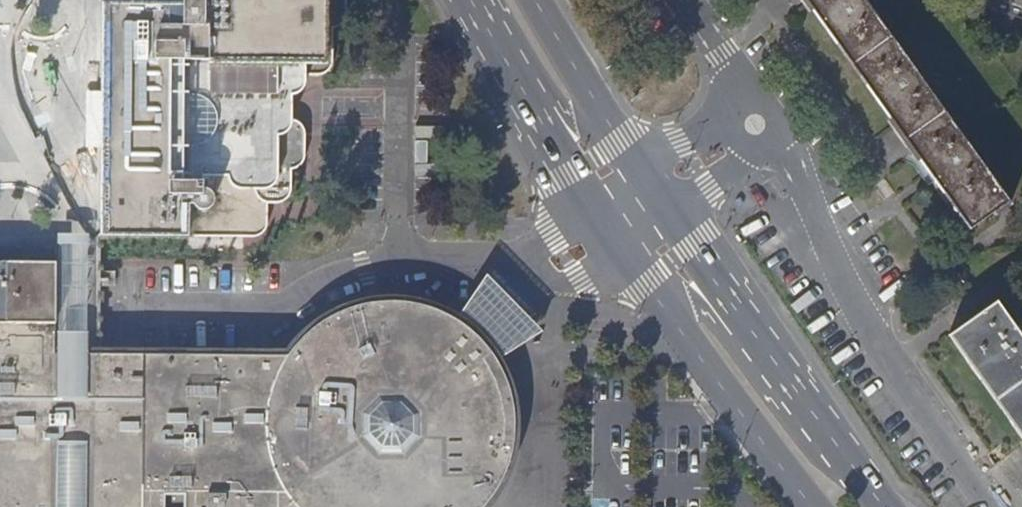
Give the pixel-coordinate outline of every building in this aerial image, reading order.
[(122,16),(119,235),(181,236),(182,205),(194,205),(197,210),(201,211),(206,211),(209,208),(212,205),(213,201),(213,196),(210,191),(206,190),(206,175),(227,175),(228,180),(230,184),(234,188),(240,190),(247,190),(253,190),(255,194),(257,198),(263,203),(268,204),(276,203),(282,202),(286,198),(290,192),(290,170),(296,169),(299,165),(303,161),(304,156),(304,133),(303,129),(300,124),(295,121),(292,121),(292,95),(296,94),(299,92),(305,84),(305,80),(305,75),(322,75),(327,72),(330,69),(332,64),(332,29),(340,27),(344,22),(347,16),(347,0),(183,0),(183,17),(170,17),(122,16)] [(967,231),(1008,202),(863,0),(804,0),(967,231)] [(170,5),(108,4),(106,235),(119,235),(122,16),(170,17),(170,5)] [(438,138),(432,138),(431,122),(417,122),(418,158),(439,157),(438,138)] [(484,505),(489,498),(495,490),(499,482),(503,474),(506,467),(509,459),(511,450),(512,442),(513,433),(513,425),(513,417),(513,409),(512,403),(511,396),(509,390),(507,384),(505,379),(502,373),(500,367),(496,361),(493,356),(489,351),(485,346),(481,341),(477,337),(472,332),(467,328),(462,324),(457,321),(452,318),(446,315),(440,312),(435,310),(429,307),(423,306),(417,304),(410,303),(404,302),(398,301),(391,301),(385,301),(379,302),(373,302),(366,303),(360,305),(354,306),(348,308),(342,310),(336,313),(331,316),(325,319),(320,322),(315,326),(310,330),(305,334),(301,338),(296,343),(292,348),(286,356),(86,354),(86,364),(54,364),(54,354),(55,265),(0,264),(0,506),(482,506),(484,505)] [(484,266),(452,318),(457,321),(462,324),(467,328),(472,332),(477,337),(481,341),(485,346),(489,351),(493,356),(541,323),(484,266)] [(947,335),(1021,440),(1021,337),(1015,327),(995,300),(947,335)] [(86,354),(54,354),(54,364),(86,364),(86,354)]
